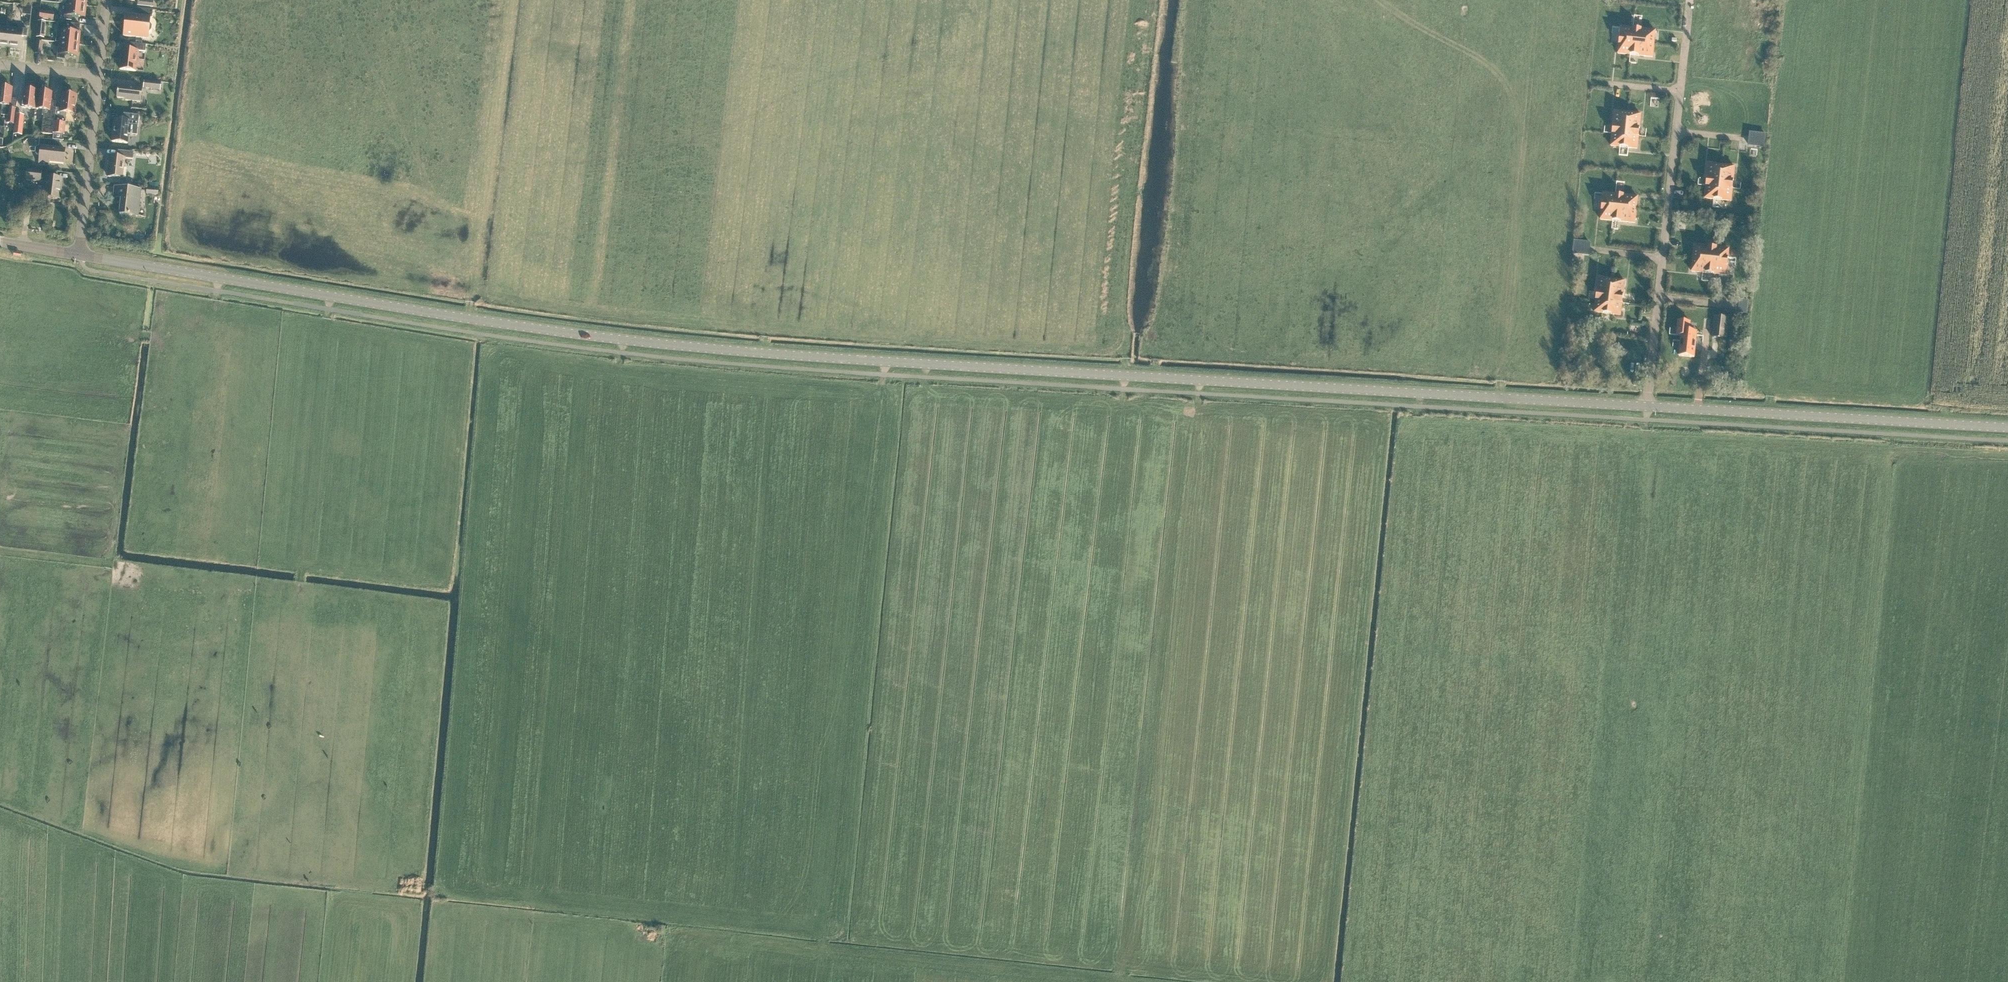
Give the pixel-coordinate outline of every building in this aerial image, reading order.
[(128,1),(138,2),(137,7),(153,9),(154,0),(128,0),(128,1)] [(85,6),(68,4),(66,16),(64,15),(64,21),(71,21),(72,16),(84,18),(85,6)] [(126,15),(124,36),(143,39),(144,33),(148,34),(151,31),(152,27),(149,24),(150,18),(152,18),(153,11),(135,9),(134,16),(126,15)] [(54,13),(41,12),(39,20),(53,21),(54,13)] [(39,22),(38,38),(44,39),(46,23),(39,22)] [(79,34),(78,33),(79,25),(57,23),(55,43),(60,43),(78,45),(79,34)] [(1631,55),(1632,42),(1633,29),(1621,28),(1618,54),(1631,55)] [(11,30),(0,29),(0,47),(9,48),(11,30)] [(11,30),(9,48),(20,49),(22,37),(27,38),(27,30),(22,29),(22,31),(11,30)] [(1632,42),(1654,44),(1655,31),(1633,29),(1632,42)] [(1652,58),(1654,44),(1632,42),(1631,55),(1652,58)] [(78,45),(60,43),(59,54),(57,54),(57,59),(64,60),(65,55),(77,56),(78,45)] [(145,53),(146,46),(130,44),(130,51),(122,50),(120,71),(135,72),(137,52),(145,53)] [(161,83),(144,82),(144,90),(160,91),(161,83)] [(3,106),(2,116),(8,116),(7,124),(14,125),(17,103),(11,102),(11,99),(12,89),(0,87),(0,106),(3,106)] [(140,103),(142,89),(126,87),(126,89),(118,88),(117,99),(125,100),(125,101),(140,103)] [(35,110),(37,91),(24,90),(22,108),(35,110)] [(39,92),(37,110),(43,111),(43,116),(45,117),(43,134),(53,135),(55,112),(50,111),(51,102),(52,93),(39,92)] [(66,113),(74,114),(76,96),(63,94),(62,110),(56,109),(54,123),(52,140),(63,141),(66,113)] [(1625,135),(1628,113),(1614,112),(1612,134),(1625,135)] [(1628,113),(1625,135),(1638,137),(1641,115),(1628,113)] [(139,116),(123,114),(122,121),(114,120),(112,143),(127,144),(128,136),(137,137),(138,128),(139,116)] [(16,116),(14,135),(22,136),(23,124),(21,124),(22,116),(16,116)] [(1749,140),(1749,145),(1757,146),(1764,147),(1765,142),(1765,140),(1766,135),(1750,133),(1750,138),(1760,139),(1760,141),(1749,140)] [(1637,149),(1638,137),(1625,135),(1612,134),(1611,146),(1637,149)] [(40,140),(39,147),(36,149),(35,153),(37,155),(40,156),(39,165),(49,166),(49,163),(63,164),(65,150),(59,149),(60,142),(40,140)] [(134,153),(118,151),(117,158),(111,157),(109,178),(121,179),(122,178),(126,179),(127,169),(123,169),(124,159),(133,160),(134,153)] [(1719,188),(1721,166),(1708,164),(1706,186),(1719,188)] [(1721,166),(1719,188),(1732,189),(1734,167),(1721,166)] [(41,183),(42,172),(27,170),(26,181),(41,183)] [(59,198),(61,180),(44,178),(43,187),(46,187),(45,197),(59,198)] [(1732,189),(1719,188),(1706,186),(1705,199),(1731,201),(1732,189)] [(138,217),(141,191),(115,188),(114,198),(122,199),(120,215),(138,217)] [(159,189),(147,188),(146,196),(158,197),(159,189)] [(1613,221),(1614,208),(1616,195),(1603,194),(1600,220),(1613,221)] [(1614,208),(1636,210),(1638,197),(1616,195),(1614,208)] [(1635,224),(1636,210),(1614,208),(1613,221),(1635,224)] [(1573,249),(1573,254),(1582,255),(1588,255),(1589,251),(1579,249),(1579,247),(1589,248),(1590,243),(1584,243),(1574,242),(1574,246),(1573,249)] [(1715,261),(1716,248),(1694,245),(1693,259),(1715,261)] [(1716,248),(1715,261),(1713,274),(1726,275),(1729,249),(1716,248)] [(1713,274),(1715,261),(1693,259),(1691,272),(1713,274)] [(1609,302),(1611,282),(1598,280),(1596,300),(1609,302)] [(1611,282),(1609,302),(1622,303),(1624,283),(1611,282)] [(1620,317),(1622,303),(1609,302),(1596,300),(1594,314),(1620,317)] [(1737,308),(1737,312),(1738,313),(1747,314),(1748,309),(1748,306),(1748,301),(1740,301),(1738,300),(1737,305),(1744,306),(1744,308),(1737,308)] [(1715,316),(1712,337),(1726,339),(1728,318),(1715,316)] [(1678,321),(1677,336),(1681,336),(1679,356),(1694,358),(1696,332),(1689,331),(1690,322),(1678,321)]
